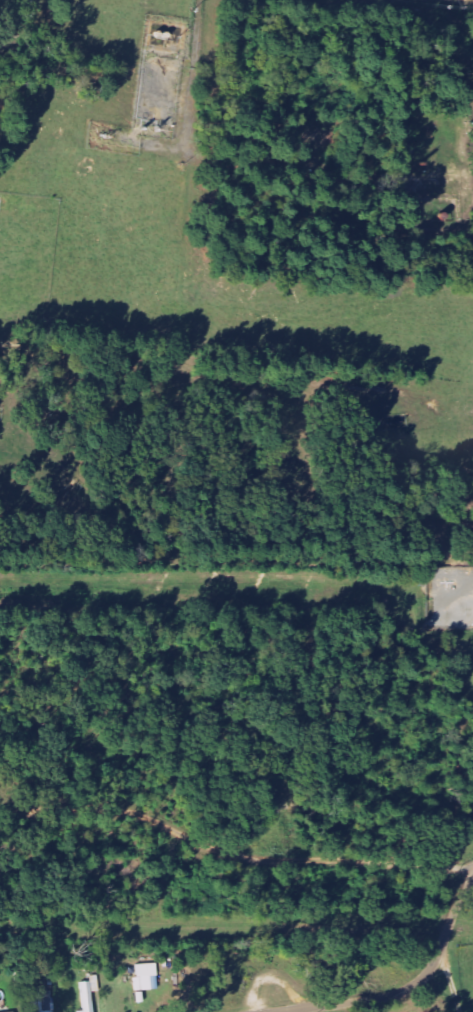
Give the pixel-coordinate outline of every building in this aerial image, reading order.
[(137,992),(144,992),(143,978),(158,977),(158,965),(136,966),(137,992)] [(95,993),(101,993),(99,976),(92,977),(92,983),(83,984),(85,1011),(96,1011),(95,993)] [(54,992),(41,992),(41,988),(31,989),(32,1011),(55,1011),(54,992)]
